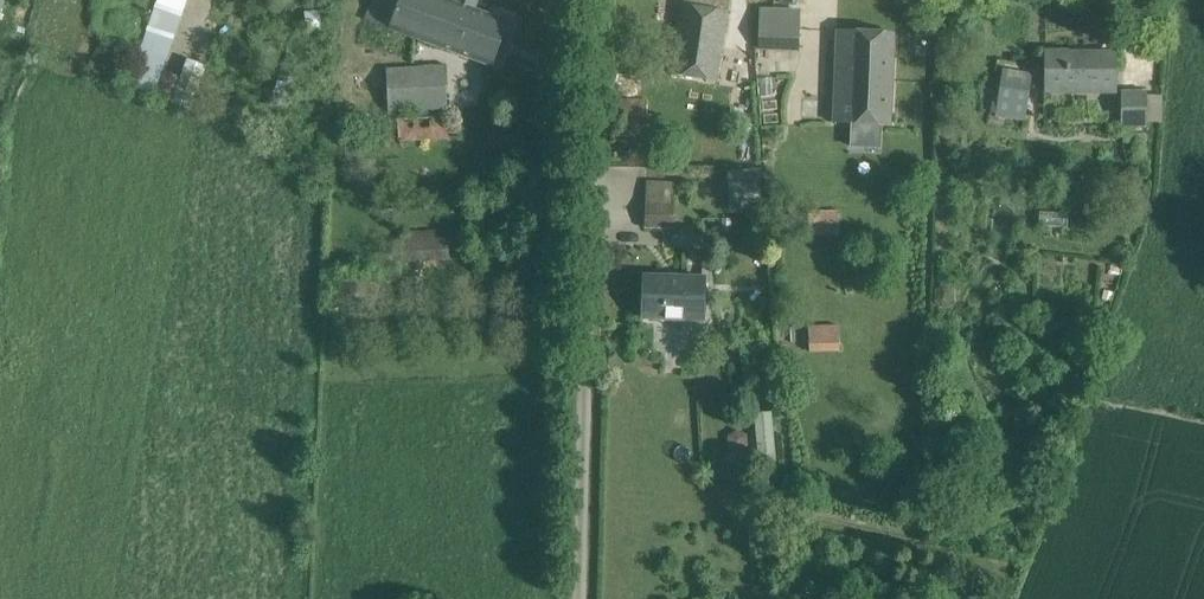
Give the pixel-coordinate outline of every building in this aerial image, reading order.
[(368,22),(493,66),(509,21),(476,9),(479,0),(457,0),(456,1),(453,0),(376,0),(368,22)] [(683,4),(673,74),(715,81),(728,11),(726,11),(728,0),(685,0),(684,4),(683,4)] [(802,9),(759,7),(756,55),(771,56),(771,50),(799,51),(802,9)] [(306,13),(307,29),(322,28),(321,12),(306,13)] [(887,124),(894,33),(838,30),(831,121),(887,124)] [(1116,91),(1116,53),(1065,53),(1065,51),(1048,51),(1048,50),(1047,50),(1046,93),(1116,91)] [(208,65),(189,58),(173,102),(191,109),(208,65)] [(386,67),(389,111),(448,107),(445,64),(386,67)] [(1024,120),(1031,72),(1003,68),(995,116),(1024,120)] [(170,101),(180,76),(165,71),(156,96),(170,101)] [(282,80),(278,91),(295,97),(299,86),(282,80)] [(1147,126),(1146,90),(1122,90),(1122,128),(1147,126)] [(648,128),(647,103),(618,103),(619,128),(648,128)] [(406,117),(407,138),(449,137),(447,116),(406,117)] [(761,211),(760,169),(731,170),(732,212),(761,211)] [(674,228),(676,183),(647,182),(646,227),(674,228)] [(809,212),(809,235),(838,235),(839,212),(809,212)] [(450,258),(448,230),(402,232),(403,260),(450,258)] [(704,320),(705,278),(645,276),(644,317),(704,320)] [(811,326),(812,353),(840,352),(837,325),(811,326)] [(745,359),(743,379),(780,381),(781,370),(778,369),(778,362),(745,359)] [(748,445),(747,433),(736,429),(728,436),(729,448),(739,452),(748,445)]
